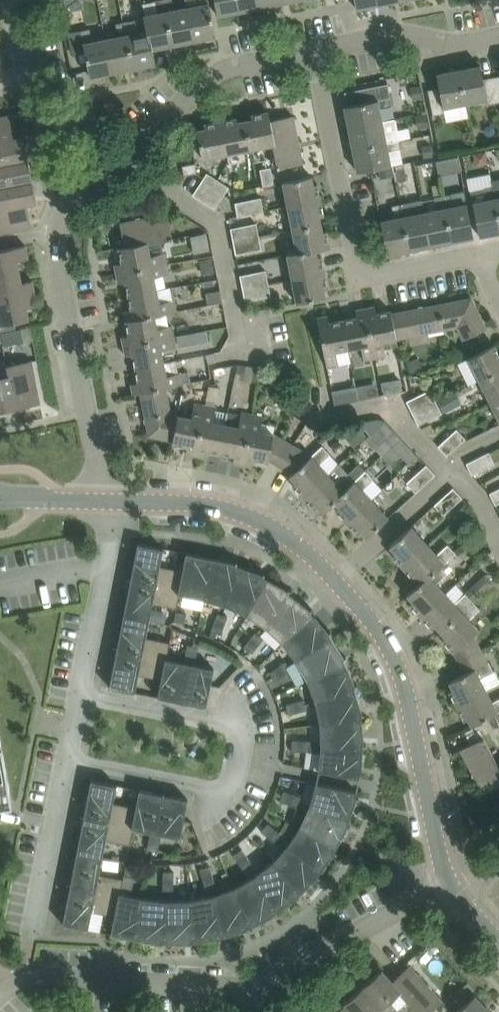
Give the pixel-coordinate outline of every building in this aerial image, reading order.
[(164,0),(155,0),(158,11),(144,13),(148,30),(148,29),(152,48),(153,48),(173,44),(164,0)] [(186,0),(187,5),(176,8),(174,0),(164,0),(173,44),(194,40),(186,0)] [(209,0),(186,0),(194,40),(216,36),(209,0)] [(238,0),(215,0),(218,15),(240,10),(238,0)] [(261,6),(260,0),(238,0),(240,10),(261,6)] [(148,29),(148,30),(135,32),(133,20),(134,20),(132,13),(126,12),(122,12),(124,21),(125,21),(134,67),(156,63),(153,48),(152,48),(148,29)] [(119,36),(106,38),(113,71),(134,67),(125,21),(124,21),(116,23),(119,36)] [(90,76),(113,71),(106,38),(93,41),(91,28),(81,30),(90,76)] [(498,101),(498,95),(495,76),(484,78),(481,65),(459,69),(466,102),(487,98),(488,103),(498,101)] [(444,107),(466,102),(459,69),(437,73),(440,87),(428,89),(433,114),(445,112),(444,107)] [(420,86),(412,88),(414,97),(422,96),(420,86)] [(345,106),(349,128),(383,121),(381,110),(393,107),(391,96),(365,102),(345,106)] [(251,148),(272,144),(275,143),(271,119),(269,111),(252,114),(253,118),(245,120),(251,148)] [(425,114),(417,116),(419,126),(427,125),(425,114)] [(0,116),(0,141),(14,138),(9,115),(0,116)] [(294,115),(271,119),(275,143),(272,144),(277,168),(303,163),(294,115)] [(227,153),(251,148),(245,120),(238,121),(237,117),(220,120),(227,153)] [(349,128),(354,149),(400,140),(398,131),(395,118),(383,121),(349,128)] [(203,158),(227,153),(220,120),(205,123),(206,128),(197,129),(203,158)] [(28,157),(24,136),(14,138),(0,141),(0,163),(28,157)] [(401,148),(400,140),(354,149),(358,171),(378,167),(392,164),(389,151),(401,148)] [(423,146),(425,157),(432,155),(430,144),(423,146)] [(475,160),(481,163),(488,162),(485,151),(474,153),(475,160)] [(462,170),(459,156),(436,160),(439,175),(462,170)] [(32,178),(28,157),(0,163),(0,185),(32,178)] [(196,162),(182,165),(184,175),(198,172),(196,162)] [(270,166),(259,168),(262,185),(273,183),(270,166)] [(391,166),(380,168),(381,176),(392,174),(391,166)] [(399,180),(407,178),(405,167),(397,168),(399,180)] [(193,194),(204,201),(218,179),(208,172),(204,177),(193,194)] [(473,201),(480,235),(498,231),(498,216),(493,184),(492,185),(490,174),(469,178),(471,189),(473,201)] [(287,205),(321,198),(318,183),(314,184),(312,175),(282,181),(287,205)] [(27,203),(27,204),(37,202),(32,178),(0,185),(0,207),(27,203)] [(229,187),(218,179),(204,201),(215,208),(226,192),(229,187)] [(474,236),(470,217),(467,202),(465,190),(443,194),(452,241),(474,236)] [(425,211),(424,211),(431,245),(452,241),(443,194),(434,196),(437,208),(425,211)] [(238,216),(263,211),(260,197),(235,202),(238,216)] [(292,229),(322,223),(320,216),(324,215),(321,198),(287,205),(292,229)] [(410,249),(431,245),(424,211),(425,211),(422,199),(401,204),(410,249)] [(32,227),(27,204),(27,203),(0,207),(0,233),(32,227)] [(388,253),(410,249),(401,204),(401,203),(392,205),(395,217),(381,220),(388,253)] [(147,244),(154,242),(174,238),(168,213),(120,222),(125,245),(147,241),(147,244)] [(231,227),(234,241),(259,236),(256,222),(231,227)] [(288,255),(317,250),(331,247),(327,230),(323,231),(322,223),(292,229),(296,251),(288,253),(288,255)] [(261,248),(259,236),(234,241),(236,253),(261,248)] [(115,263),(117,272),(166,262),(164,252),(150,255),(147,244),(147,241),(125,245),(119,247),(122,262),(115,263)] [(20,270),(18,260),(29,258),(26,244),(0,249),(0,274),(20,270)] [(293,279),(325,272),(322,255),(318,256),(317,250),(288,255),(293,279)] [(200,259),(202,270),(215,267),(212,256),(200,259)] [(166,262),(117,272),(119,282),(126,281),(129,295),(157,289),(154,276),(168,273),(166,262)] [(266,269),(240,275),(243,288),(269,283),(266,269)] [(20,270),(0,274),(0,298),(35,292),(33,279),(22,282),(20,270)] [(293,279),(298,302),(326,296),(324,288),(329,287),(325,272),(293,279)] [(271,295),(269,283),(243,288),(245,300),(271,295)] [(125,310),(127,324),(155,319),(154,314),(176,310),(173,298),(159,301),(157,289),(129,295),(132,309),(125,310)] [(223,300),(221,290),(206,292),(208,302),(223,300)] [(1,330),(1,329),(16,326),(15,321),(29,319),(27,307),(38,305),(35,292),(0,298),(0,330),(1,330)] [(441,303),(446,327),(456,325),(463,339),(487,327),(472,297),(441,303)] [(441,303),(411,309),(416,333),(446,327),(441,303)] [(358,316),(350,318),(355,346),(361,345),(364,359),(385,355),(382,340),(385,339),(380,312),(376,312),(375,305),(356,309),(358,316)] [(385,339),(416,333),(411,309),(392,313),(391,310),(380,312),(385,339)] [(355,346),(350,318),(329,322),(328,315),(318,317),(328,367),(339,365),(336,350),(355,346)] [(157,328),(155,319),(127,324),(129,334),(122,336),(124,345),(173,335),(171,325),(157,328)] [(24,341),(21,328),(2,332),(4,345),(24,341)] [(179,346),(192,344),(190,333),(177,335),(179,346)] [(133,353),(136,367),(163,362),(160,348),(175,345),(173,335),(124,345),(126,355),(133,353)] [(467,347),(471,356),(480,351),(476,343),(467,347)] [(480,379),(498,369),(498,352),(495,344),(469,357),(480,379)] [(419,358),(407,361),(410,371),(422,367),(419,358)] [(7,365),(8,369),(16,408),(41,403),(32,359),(7,365)] [(134,393),(141,392),(164,387),(183,383),(180,371),(166,374),(163,362),(136,367),(139,382),(132,383),(134,393)] [(8,369),(0,370),(0,411),(16,408),(8,369)] [(480,379),(491,401),(498,396),(498,369),(480,379)] [(368,398),(365,384),(357,386),(359,399),(368,398)] [(357,385),(332,390),(335,404),(359,399),(357,386),(357,385)] [(164,387),(141,392),(150,435),(173,440),(178,414),(169,413),(164,387)] [(413,413),(437,401),(430,389),(407,400),(413,413)] [(196,392),(194,401),(204,403),(205,394),(196,392)] [(455,406),(449,394),(438,399),(444,412),(455,406)] [(491,401),(498,417),(498,396),(491,401)] [(216,399),(207,397),(206,403),(215,405),(216,399)] [(186,453),(195,455),(205,403),(204,403),(194,401),(191,417),(178,414),(173,440),(173,443),(188,446),(186,453)] [(442,412),(437,401),(413,413),(419,424),(442,412)] [(228,411),(215,409),(215,405),(206,403),(205,403),(195,455),(205,456),(207,449),(221,452),(226,423),(228,411)] [(234,462),(243,464),(253,414),(249,413),(243,412),(241,411),(239,426),(226,423),(221,452),(235,455),(234,462)] [(269,459),(281,466),(293,443),(274,433),(260,430),(263,415),(253,414),(243,464),(252,465),(254,458),(269,461),(269,459)] [(386,420),(385,420),(366,438),(375,449),(385,440),(391,446),(401,437),(386,420)] [(355,446),(365,437),(368,435),(357,423),(345,434),(355,446)] [(447,455),(459,444),(466,438),(457,428),(439,445),(447,455)] [(401,437),(391,446),(381,455),(390,465),(401,455),(408,463),(418,455),(401,437)] [(293,483),(304,496),(329,473),(319,462),(330,452),(322,444),(311,454),(293,443),(281,466),(292,473),(290,474),(296,480),(293,483)] [(495,463),(489,451),(467,462),(472,474),(495,463)] [(337,482),(329,473),(304,496),(315,508),(318,505),(324,511),(335,501),(368,471),(360,462),(349,473),(348,472),(337,482)] [(416,492),(436,474),(427,464),(407,482),(416,492)] [(336,509),(348,521),(373,499),(363,488),(374,478),(368,471),(335,501),(340,506),(336,509)] [(454,487),(435,504),(444,514),(463,497),(454,487)] [(490,492),(496,504),(498,502),(498,488),(490,492)] [(389,517),(373,499),(348,521),(358,533),(362,530),(367,536),(389,517)] [(404,566),(428,544),(412,525),(390,545),(396,551),(393,554),(404,566)] [(179,590),(183,570),(160,565),(164,547),(138,542),(131,580),(127,579),(127,580),(179,590)] [(428,544),(404,566),(415,578),(418,575),(422,580),(454,551),(448,543),(437,553),(428,544)] [(421,615),(446,592),(437,583),(448,572),(441,565),(456,552),(454,551),(422,580),(408,594),(413,600),(410,603),(421,615)] [(186,552),(183,570),(179,590),(178,593),(180,593),(205,598),(212,556),(186,552)] [(460,561),(455,555),(446,563),(452,569),(460,561)] [(236,562),(213,557),(205,598),(227,604),(241,565),(237,563),(238,561),(237,560),(236,562)] [(264,573),(241,565),(227,604),(247,614),(268,577),(264,575),(265,572),(264,572),(264,573)] [(288,589),(268,577),(247,614),(266,626),(292,593),(289,591),(291,588),(289,588),(288,589)] [(488,587),(480,579),(466,592),(473,600),(474,601),(488,588),(488,587)] [(131,581),(124,614),(150,620),(153,602),(177,607),(180,593),(178,593),(179,590),(127,580),(131,581)] [(446,592),(421,615),(432,627),(436,624),(441,630),(473,600),(466,592),(455,602),(446,592)] [(311,608),(292,593),(266,626),(283,642),(314,614),(311,610),(313,608),(312,607),(311,608)] [(469,618),(480,608),(474,601),(473,600),(441,630),(446,635),(443,638),(454,651),(460,661),(482,649),(474,634),(479,629),(469,618)] [(177,611),(175,620),(185,622),(187,613),(177,611)] [(218,612),(215,621),(225,625),(228,616),(218,612)] [(150,620),(124,614),(117,648),(114,647),(114,648),(143,654),(165,658),(166,658),(167,658),(170,641),(146,637),(150,620)] [(330,631),(314,614),(283,642),(297,659),(332,636),(329,633),(332,631),(331,630),(330,631)] [(225,625),(215,621),(212,630),(222,633),(225,625)] [(256,631),(250,639),(258,645),(264,638),(256,631)] [(308,680),(346,662),(344,658),(347,657),(347,655),(345,656),(336,642),(332,636),(297,659),(308,680)] [(258,645),(250,639),(244,646),(253,653),(258,645)] [(188,644),(186,652),(197,655),(199,646),(188,644)] [(139,674),(161,678),(165,658),(114,648),(117,649),(110,687),(135,692),(139,674)] [(465,672),(450,680),(454,688),(450,690),(457,704),(487,689),(481,677),(494,670),(482,649),(460,661),(465,672)] [(197,655),(186,652),(185,661),(190,662),(195,663),(197,655)] [(166,658),(165,658),(161,678),(158,696),(182,701),(181,703),(182,703),(190,662),(185,661),(167,658),(166,658)] [(278,666),(284,675),(291,670),(285,661),(278,666)] [(207,706),(211,684),(214,667),(195,663),(190,662),(182,703),(183,703),(183,701),(207,706)] [(356,683),(346,662),(308,680),(316,701),(356,689),(355,685),(358,684),(357,683),(356,683)] [(284,675),(278,666),(270,672),(276,680),(284,675)] [(363,712),(356,689),(316,701),(321,723),(362,718),(362,714),(365,713),(364,712),(363,712)] [(457,704),(465,719),(469,717),(473,724),(491,716),(498,711),(498,697),(493,700),(487,689),(457,704)] [(305,699),(296,701),(299,711),(307,709),(305,699)] [(290,714),(299,711),(296,701),(287,704),(290,714)] [(365,742),(362,718),(321,723),(321,746),(363,747),(363,743),(367,743),(366,742),(365,742)] [(0,730),(0,802),(12,800),(0,730)] [(479,739),(461,748),(484,792),(498,784),(498,770),(498,769),(498,768),(498,764),(484,736),(479,739)] [(292,750),(302,751),(302,740),(293,739),(292,750)] [(311,740),(302,740),(302,751),(311,751),(311,740)] [(362,771),(363,747),(321,746),(319,769),(360,777),(361,772),(364,773),(364,771),(362,771)] [(81,816),(81,817),(132,827),(136,806),(114,802),(117,784),(92,779),(84,817),(81,816)] [(349,819),(357,797),(359,797),(359,796),(356,795),(357,790),(316,782),(310,805),(349,819)] [(132,827),(134,827),(151,831),(156,832),(164,792),(164,791),(163,793),(140,788),(136,806),(132,827)] [(281,800),(289,803),(293,793),(284,790),(281,800)] [(165,792),(164,792),(156,832),(162,833),(181,837),(184,819),(188,798),(165,793),(165,792)] [(302,796),(293,793),(289,803),(298,806),(302,796)] [(310,805),(300,826),(337,846),(348,825),(350,825),(351,824),(348,823),(349,819),(310,805)] [(134,827),(132,827),(81,817),(80,817),(84,818),(77,851),(103,856),(106,839),(129,844),(131,844),(134,827)] [(262,831),(269,836),(275,828),(268,822),(262,831)] [(288,844),(321,870),(335,851),(337,852),(337,851),(335,850),(337,846),(300,826),(288,844)] [(283,834),(275,828),(269,836),(276,842),(283,834)] [(149,840),(160,842),(162,833),(151,831),(149,840)] [(160,842),(149,840),(147,848),(158,850),(160,842)] [(272,861),(300,892),(318,875),(320,876),(320,875),(318,874),(321,870),(288,844),(272,861)] [(234,854),(239,862),(248,856),(243,848),(234,854)] [(120,895),(120,892),(121,892),(124,878),(122,878),(99,873),(103,856),(77,851),(71,885),(67,884),(120,895)] [(253,863),(248,856),(239,862),(244,869),(253,863)] [(300,892),(272,861),(255,875),(278,910),(298,896),(299,898),(300,897),(298,895),(300,892)] [(126,865),(124,874),(135,876),(137,867),(126,865)] [(203,877),(213,874),(211,865),(200,868),(203,877)] [(164,880),(174,880),(175,871),(164,870),(164,880)] [(216,883),(213,874),(203,877),(205,886),(216,883)] [(255,875),(235,886),(252,924),(274,914),(275,916),(276,915),(274,912),(278,910),(255,875)] [(174,889),(174,880),(164,880),(163,889),(174,889)] [(63,923),(89,928),(92,910),(116,915),(120,895),(67,884),(67,885),(70,886),(63,923)] [(213,894),(225,934),(248,928),(248,929),(250,929),(248,926),(252,924),(235,886),(213,894)] [(137,938),(145,897),(121,892),(120,892),(120,895),(116,915),(112,933),(137,938)] [(191,898),(196,940),(220,937),(220,939),(221,939),(220,936),(225,934),(213,894),(191,898)] [(145,897),(137,938),(161,942),(161,944),(162,944),(162,941),(167,941),(168,899),(145,897)] [(192,941),(196,940),(191,898),(168,899),(167,941),(191,942),(191,944),(192,944),(192,941)] [(438,1005),(443,1000),(410,964),(392,980),(402,990),(400,992),(418,1011),(430,1011),(438,1005)] [(402,990),(392,980),(382,968),(363,985),(387,1011),(395,1005),(391,1000),(400,992),(402,990)] [(469,980),(462,986),(469,993),(475,988),(469,980)] [(346,1001),(355,1011),(387,1011),(363,985),(346,1001)] [(461,1007),(455,1011),(491,1011),(492,1011),(475,994),(461,1007)] [(346,1001),(334,1011),(355,1011),(346,1001)]
